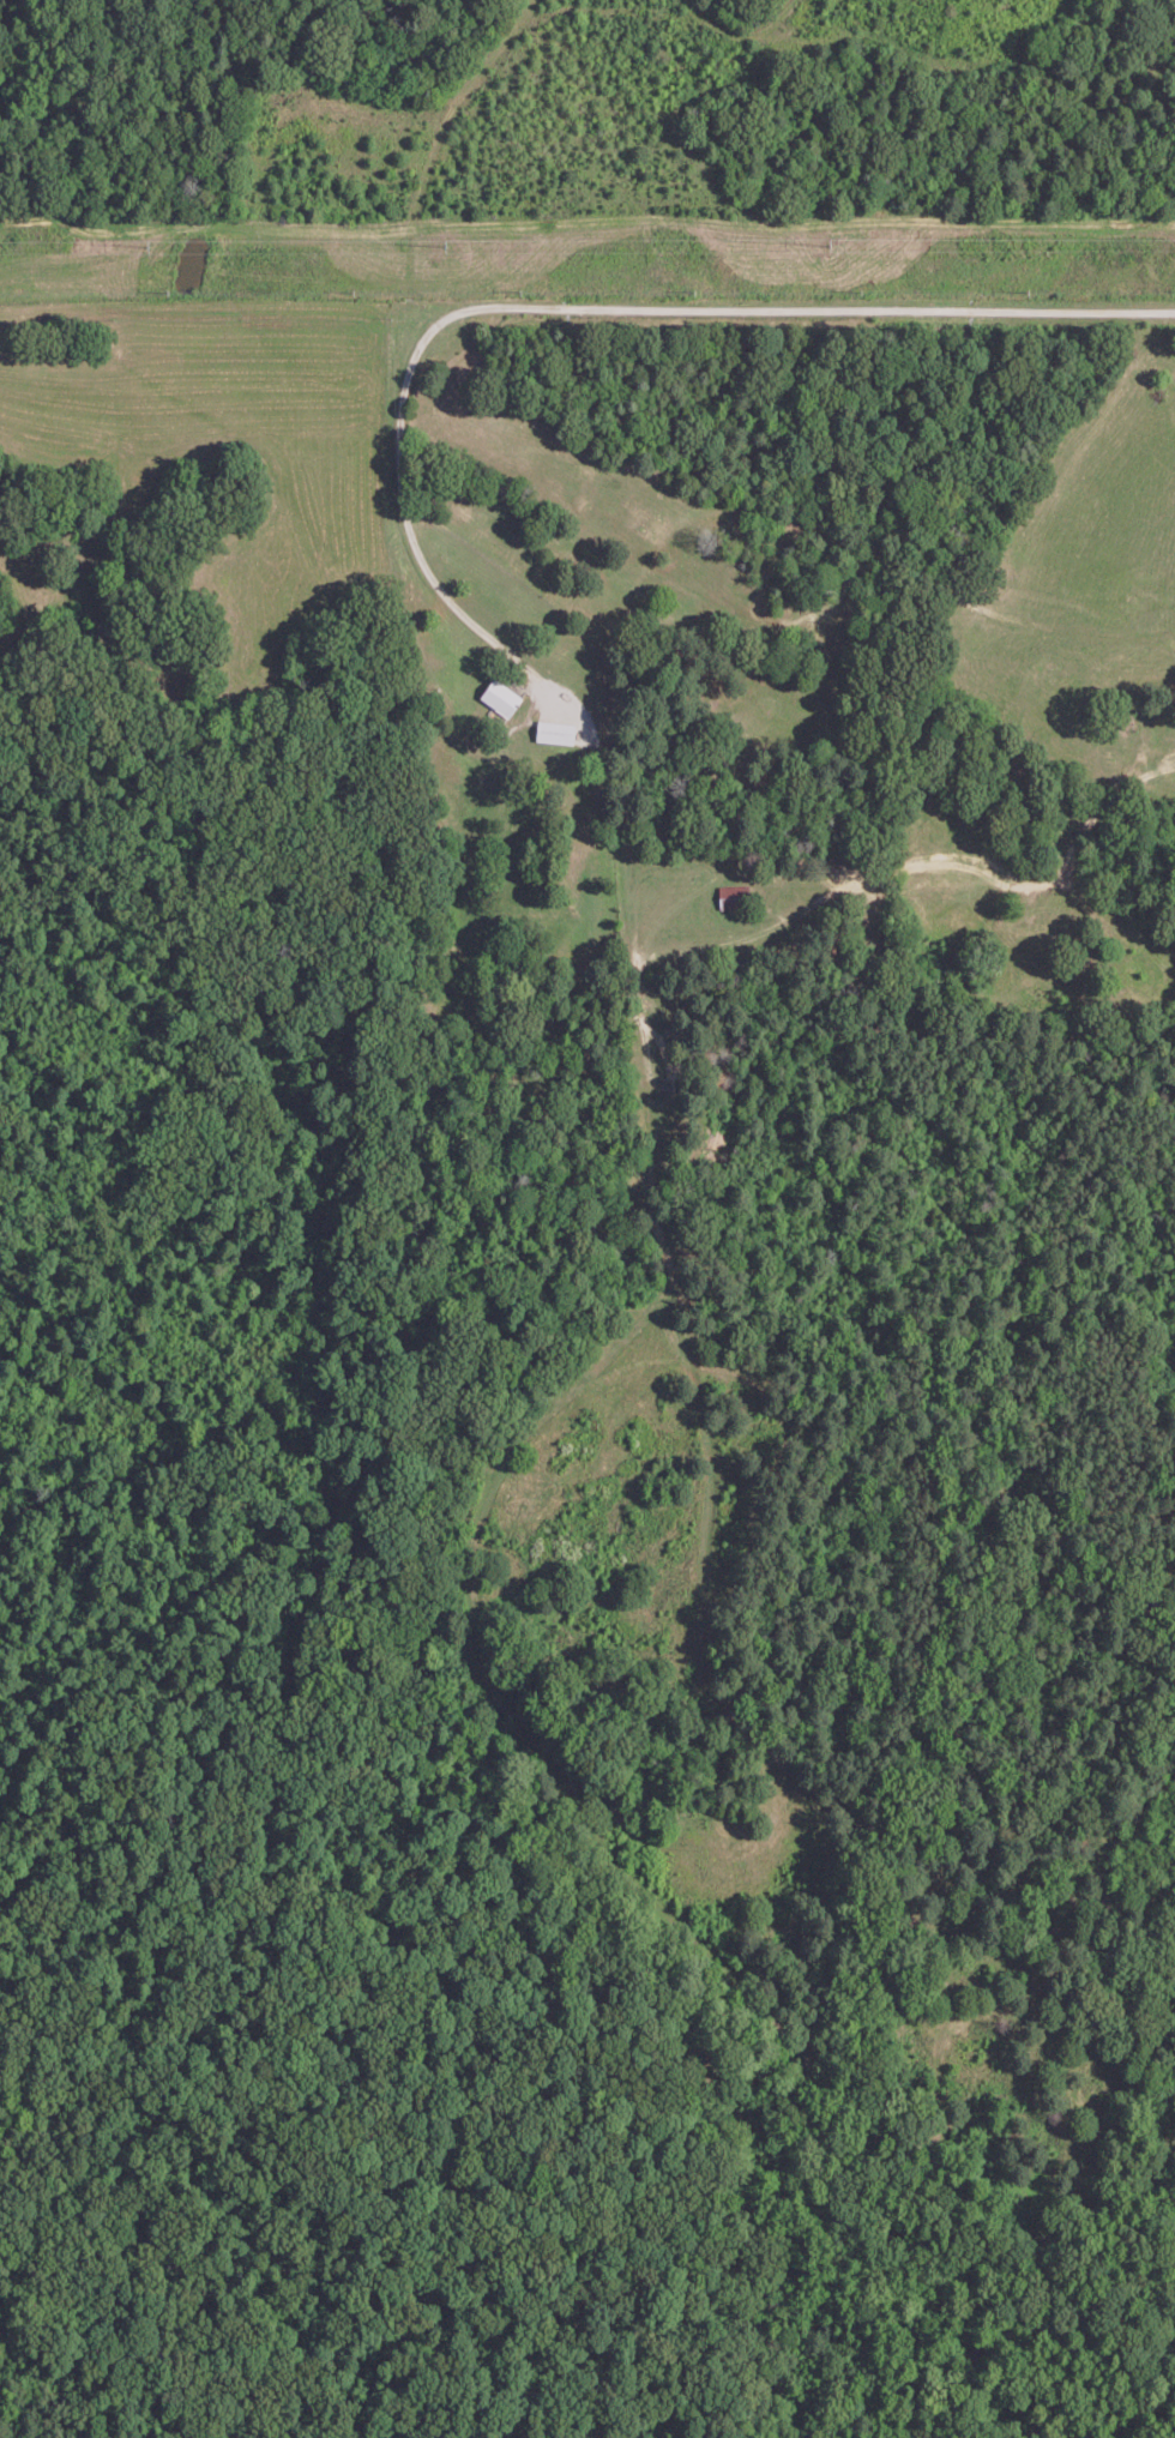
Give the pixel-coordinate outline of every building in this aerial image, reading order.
[(479,698),(509,716),(522,695),(492,677),(479,698)] [(575,723),(538,719),(535,739),(573,743),(575,723)]
